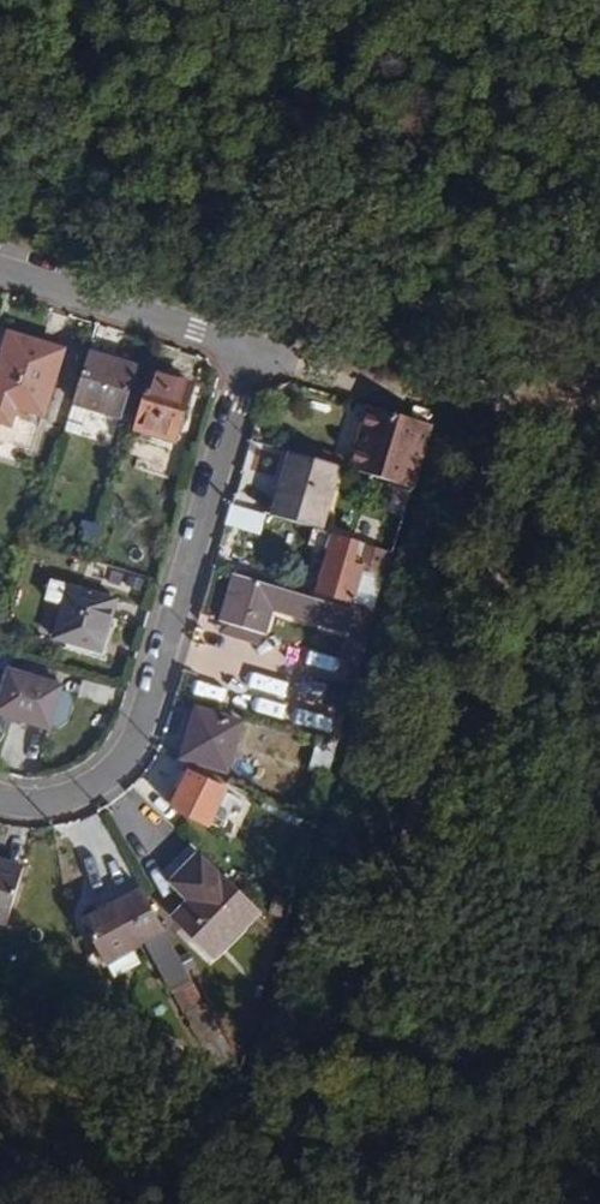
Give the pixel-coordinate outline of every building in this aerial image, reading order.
[(44,416),(65,351),(9,333),(0,362),(0,445),(7,444),(33,452),(44,416)] [(136,366),(90,352),(74,404),(119,419),(136,366)] [(196,387),(152,373),(134,430),(179,444),(196,387)] [(414,488),(432,425),(371,407),(356,461),(337,456),(333,464),(341,467),(414,488)] [(333,464),(337,456),(299,445),(297,453),(333,464)] [(324,531),(341,467),(333,464),(297,453),(291,452),(272,516),(312,528),(324,531)] [(267,514),(233,504),(226,528),(260,538),(267,514)] [(377,617),(395,553),(324,531),(312,528),(307,546),(328,551),(314,599),(377,617)] [(370,639),(377,617),(314,599),(236,576),(222,623),(264,635),(271,609),(350,633),(370,639)] [(70,586),(52,580),(47,597),(64,602),(70,586)] [(119,601),(70,586),(64,602),(53,638),(103,654),(119,601)] [(370,639),(350,633),(343,659),(361,665),(370,639)] [(303,646),(299,660),(334,671),(338,658),(303,646)] [(11,670),(0,706),(0,714),(50,729),(63,687),(11,670)] [(241,724),(198,711),(184,758),(228,770),(241,724)] [(307,713),(304,726),(331,733),(334,720),(307,713)] [(335,770),(335,742),(314,742),(314,770),(335,770)] [(229,792),(190,771),(172,808),(211,828),(212,825),(224,832),(239,799),(228,794),(229,792)] [(261,912),(202,853),(174,882),(192,900),(173,919),(213,961),(261,912)] [(193,981),(127,859),(113,867),(129,896),(84,921),(107,963),(148,941),(157,958),(154,959),(173,991),(193,981)] [(0,861),(0,923),(7,925),(22,876),(1,869),(2,862),(0,861)] [(193,981),(173,991),(185,1014),(205,1005),(193,981)]
